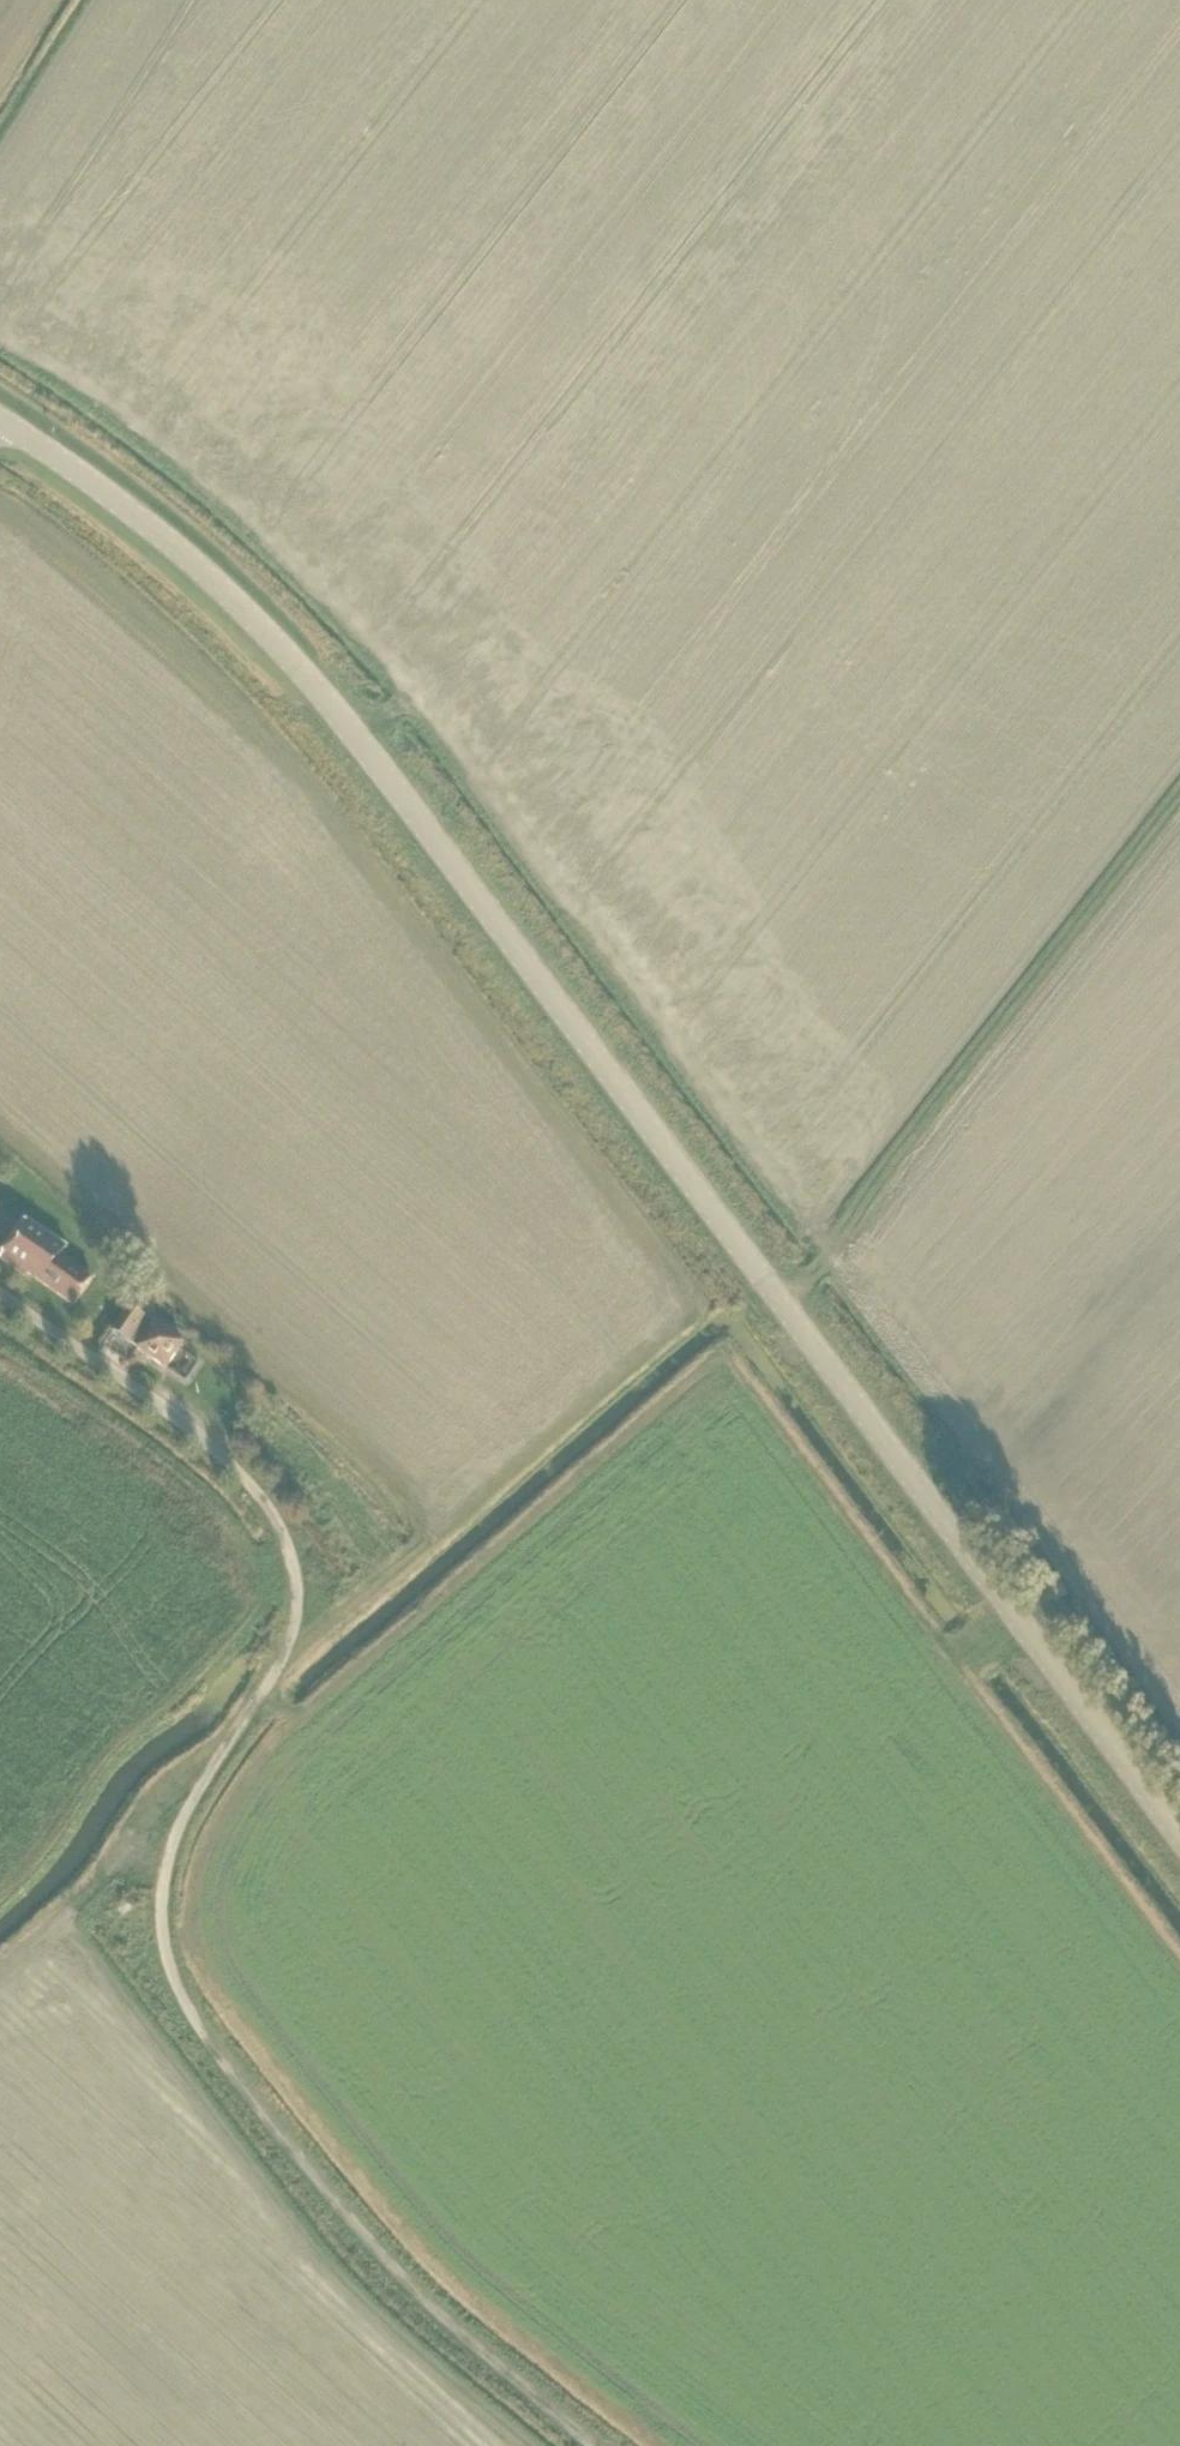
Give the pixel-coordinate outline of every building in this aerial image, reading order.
[(25,1276),(27,1273),(74,1306),(92,1279),(61,1257),(67,1248),(27,1221),(0,1259),(25,1276)] [(135,1298),(113,1332),(138,1350),(166,1369),(183,1344),(149,1322),(156,1312),(135,1298)]
